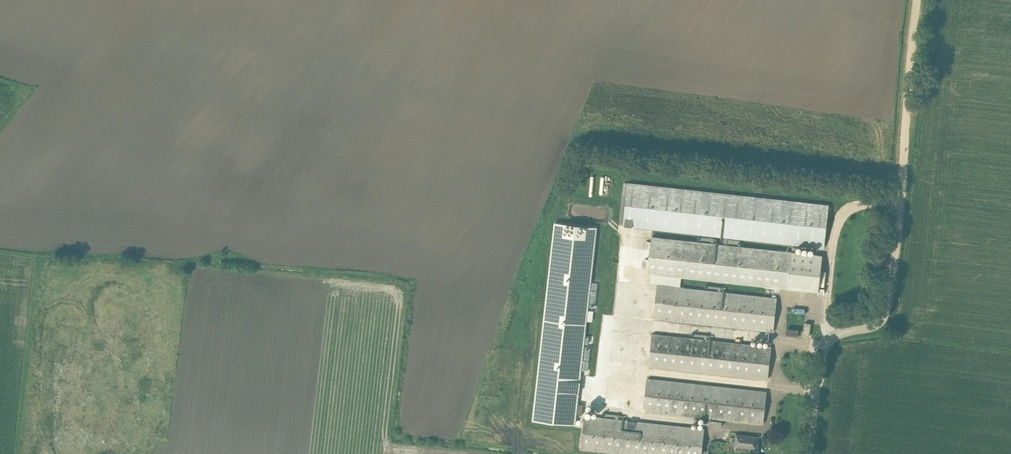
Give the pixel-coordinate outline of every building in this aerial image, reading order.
[(619,225),(624,225),(628,183),(624,183),(619,225)] [(628,183),(624,225),(648,228),(683,232),(815,247),(824,248),(829,205),(628,183)] [(534,421),(574,426),(574,425),(575,414),(582,415),(583,404),(579,404),(576,404),(596,227),(556,222),(555,223),(556,223),(542,353),(534,417),(534,421)] [(648,273),(784,288),(818,291),(818,295),(824,296),(825,289),(819,288),(822,256),(652,238),(648,273)] [(654,318),(763,330),(773,331),(777,298),(658,285),(654,318)] [(809,336),(811,324),(804,323),(802,335),(809,336)] [(596,326),(595,334),(605,334),(606,327),(596,326)] [(771,347),(761,346),(652,334),(649,366),(768,379),(771,347)] [(644,410),(753,422),(763,423),(766,392),(647,378),(644,410)] [(478,406),(475,424),(479,424),(480,416),(484,417),(486,408),(478,406)] [(631,453),(709,453),(709,451),(702,451),(704,429),(585,416),(581,449),(631,453)] [(750,452),(751,447),(756,448),(757,437),(736,435),(736,438),(730,437),(729,443),(735,443),(735,446),(736,446),(735,450),(750,452)]
